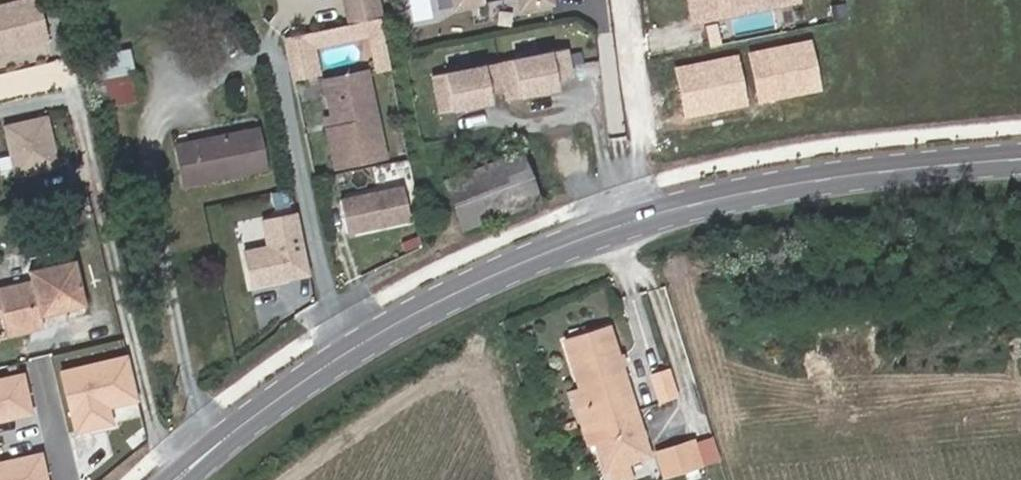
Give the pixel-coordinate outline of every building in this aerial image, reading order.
[(351,24),(379,19),(376,0),(346,0),(351,24)] [(538,16),(535,0),(438,0),(440,16),(503,6),(506,21),(538,16)] [(693,32),(805,8),(803,0),(686,0),(693,32)] [(37,45),(25,3),(0,10),(0,56),(37,45)] [(305,36),(308,49),(362,38),(365,54),(382,50),(376,22),(305,36)] [(281,41),(290,80),(313,75),(308,49),(305,36),(281,41)] [(122,55),(94,59),(101,110),(126,106),(121,78),(126,77),(122,55)] [(556,60),(421,82),(427,118),(478,110),(476,100),(492,97),(494,107),(546,99),(544,89),(560,86),(556,60)] [(362,71),(320,80),(328,118),(335,121),(336,128),(329,129),(325,130),(332,167),(380,156),(362,71)] [(335,121),(328,118),(327,118),(329,129),(336,128),(335,121)] [(8,180),(51,170),(39,120),(0,129),(0,144),(8,180)] [(250,137),(168,151),(174,192),(257,178),(250,137)] [(431,188),(445,227),(449,236),(526,205),(522,195),(508,158),(431,188)] [(398,184),(336,197),(343,231),(405,217),(398,184)] [(304,273),(291,213),(257,220),(262,246),(239,251),(246,286),(274,280),(277,274),(282,273),(283,278),(304,273)] [(14,345),(22,343),(42,339),(37,319),(55,315),(79,310),(65,259),(43,264),(41,253),(19,257),(23,280),(0,286),(0,291),(14,345)] [(14,345),(0,291),(0,349),(14,345)] [(556,341),(574,394),(586,428),(578,431),(583,446),(590,444),(600,472),(602,471),(605,479),(626,479),(629,479),(624,463),(645,456),(600,325),(556,341)] [(35,413),(28,370),(0,375),(0,419),(35,413)] [(128,391),(103,397),(107,417),(132,412),(128,391)] [(578,431),(586,428),(574,394),(566,397),(578,431)] [(37,435),(35,416),(0,419),(0,438),(37,435)] [(652,452),(660,475),(698,462),(690,439),(652,452)] [(44,446),(0,457),(0,479),(51,479),(44,446)]
